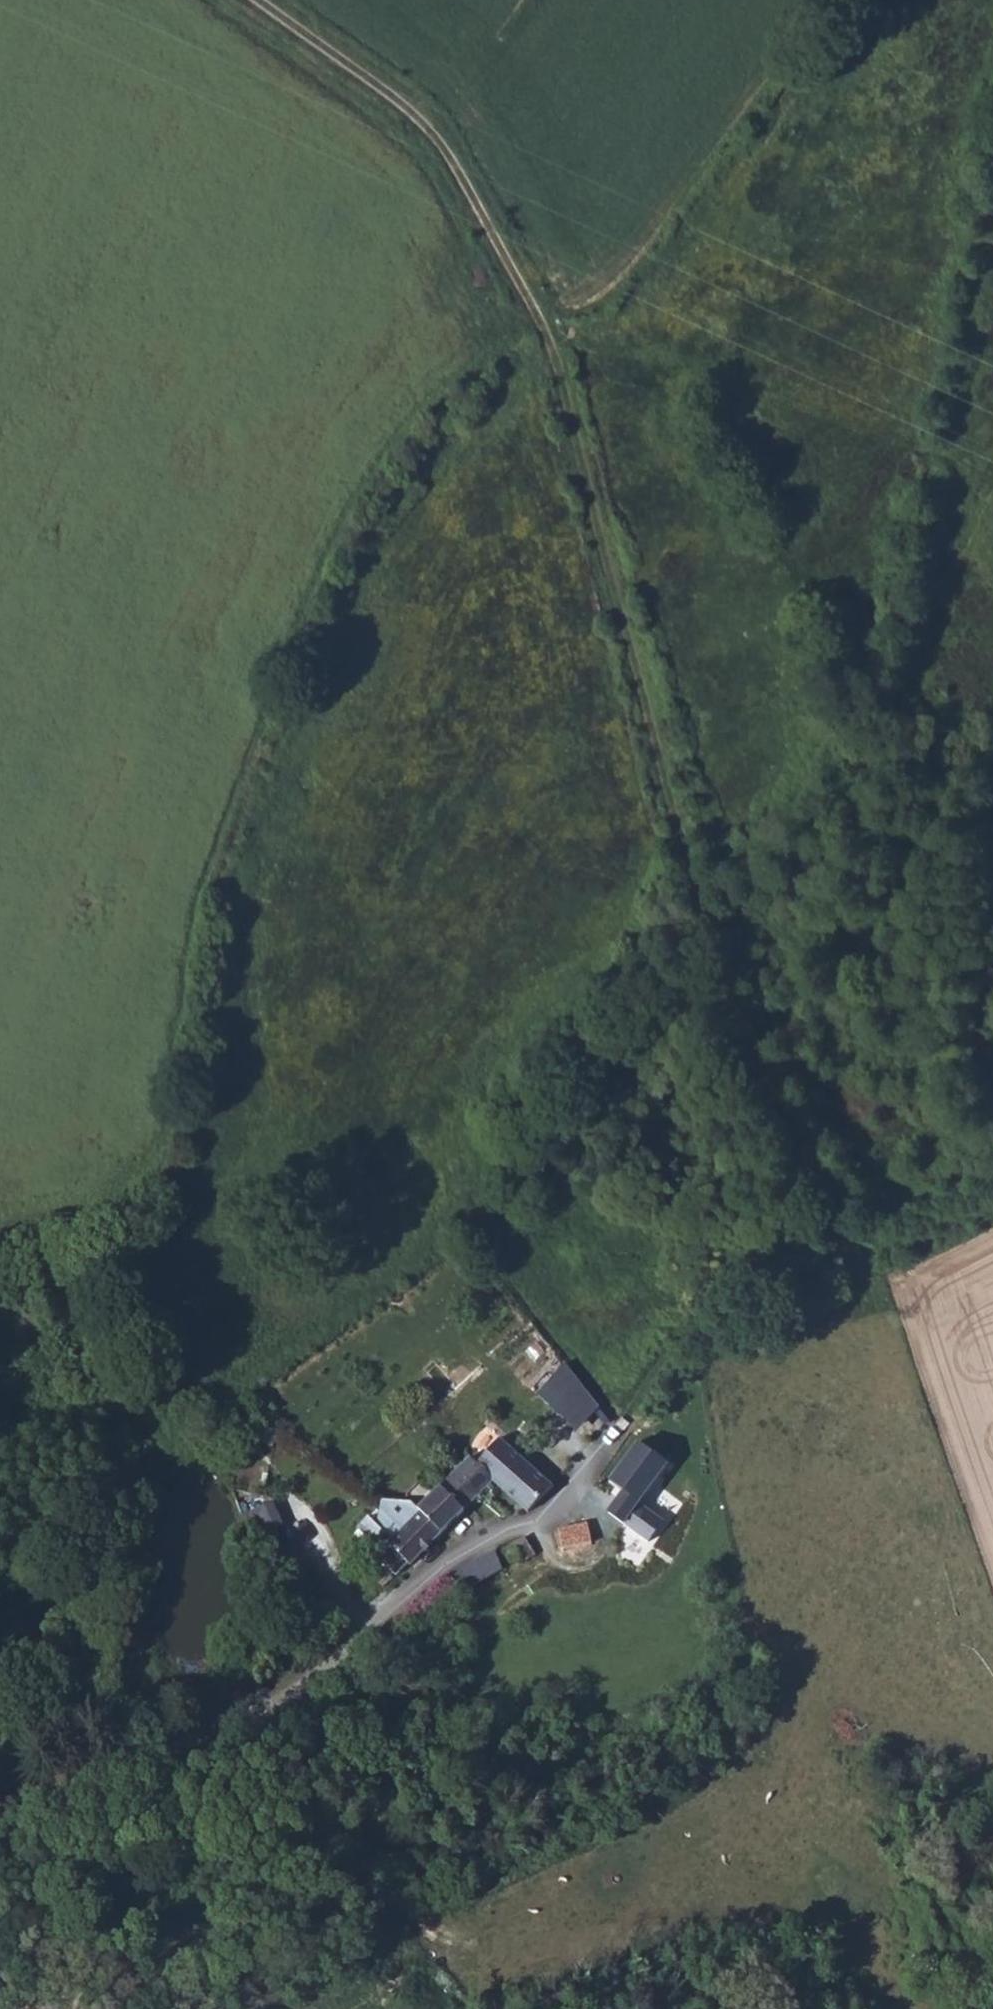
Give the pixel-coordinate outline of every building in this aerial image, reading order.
[(541,1458),(592,1394),(560,1369),(508,1433),(541,1458)] [(457,1433),(449,1442),(474,1465),(497,1486),(507,1475),(519,1485),(541,1458),(508,1433),(487,1416),(467,1441),(457,1433)] [(448,1444),(420,1476),(445,1498),(474,1465),(449,1442),(448,1444)] [(637,1444),(612,1482),(627,1491),(608,1515),(624,1527),(668,1465),(637,1444)] [(420,1476),(412,1469),(387,1470),(389,1498),(398,1506),(386,1521),(405,1538),(410,1531),(414,1534),(445,1498),(420,1476)] [(284,1508),(269,1482),(248,1493),(263,1520),(284,1508)] [(284,1508),(263,1520),(271,1534),(279,1529),(289,1546),(301,1539),(284,1508)] [(591,1542),(586,1523),(558,1530),(566,1552),(591,1542)] [(542,1549),(534,1533),(520,1540),(511,1545),(519,1558),(521,1561),(542,1549)] [(493,1550),(456,1571),(467,1589),(501,1571),(493,1550)]
